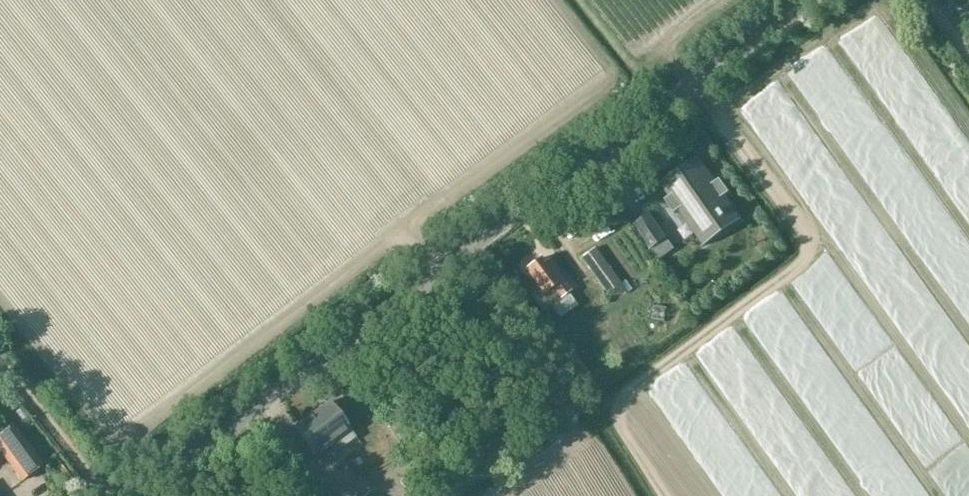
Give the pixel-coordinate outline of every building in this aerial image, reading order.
[(702,153),(665,181),(674,194),(670,197),(680,209),(684,206),(701,229),(738,201),(729,189),(733,187),(723,174),(720,177),(702,153)] [(602,195),(577,213),(590,231),(615,213),(602,195)] [(635,221),(654,246),(670,234),(651,209),(635,221)] [(595,248),(582,258),(607,293),(620,284),(595,248)] [(542,294),(534,300),(543,313),(573,291),(550,259),(545,261),(541,257),(525,269),(542,294)] [(331,402),(295,428),(317,457),(352,431),(331,402)] [(0,434),(0,452),(22,483),(45,466),(14,424),(0,434)]
